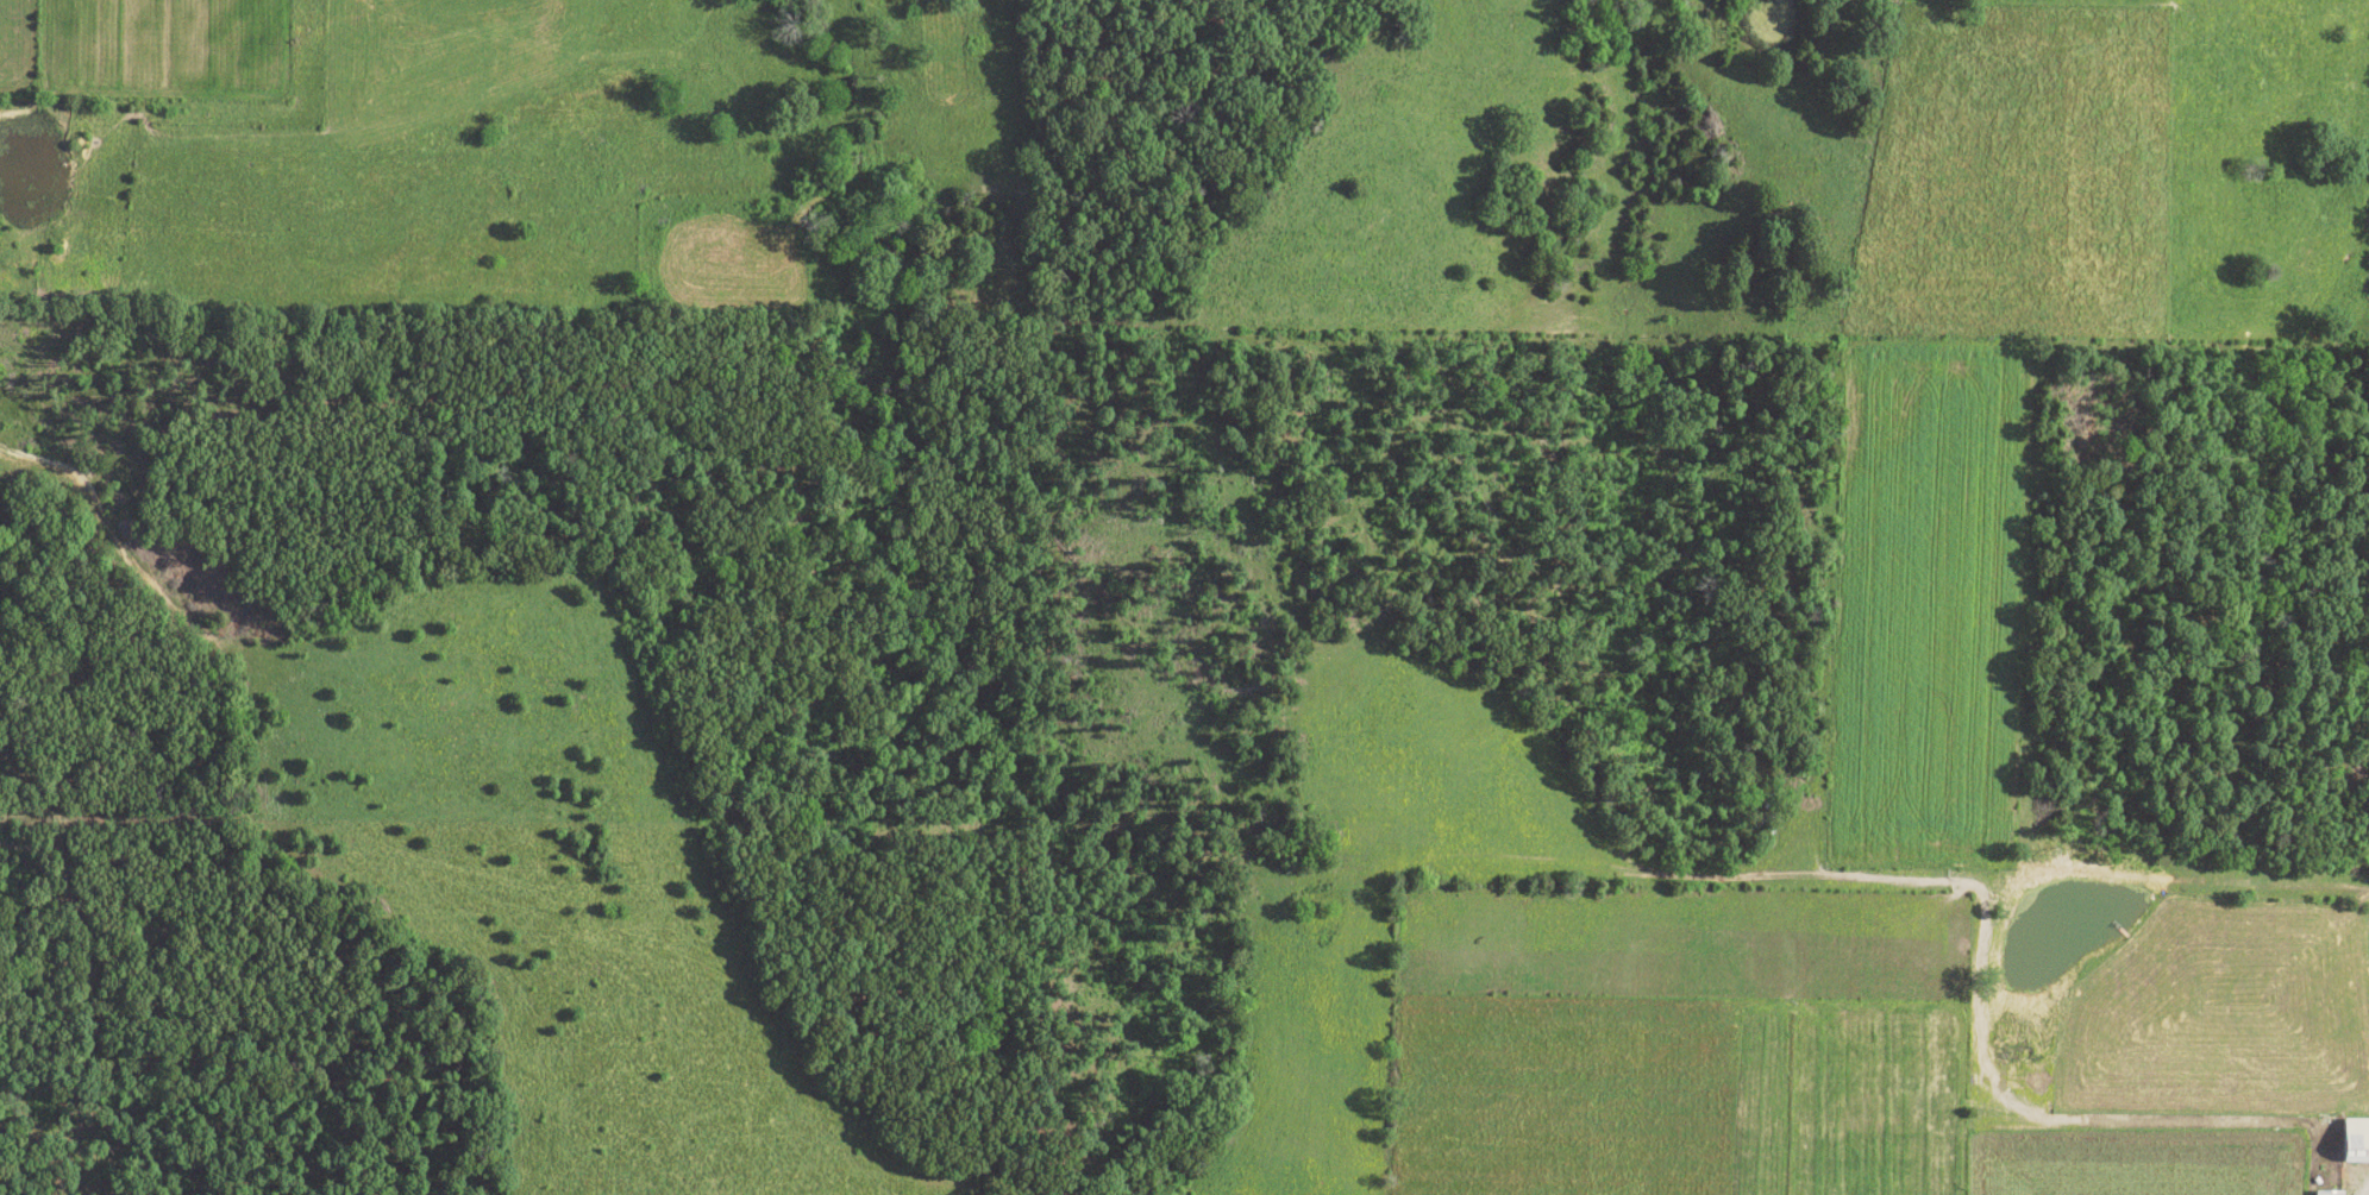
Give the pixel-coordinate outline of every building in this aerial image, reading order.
[(2368,1163),(2368,1120),(2343,1120),(2343,1163),(2368,1163)]
